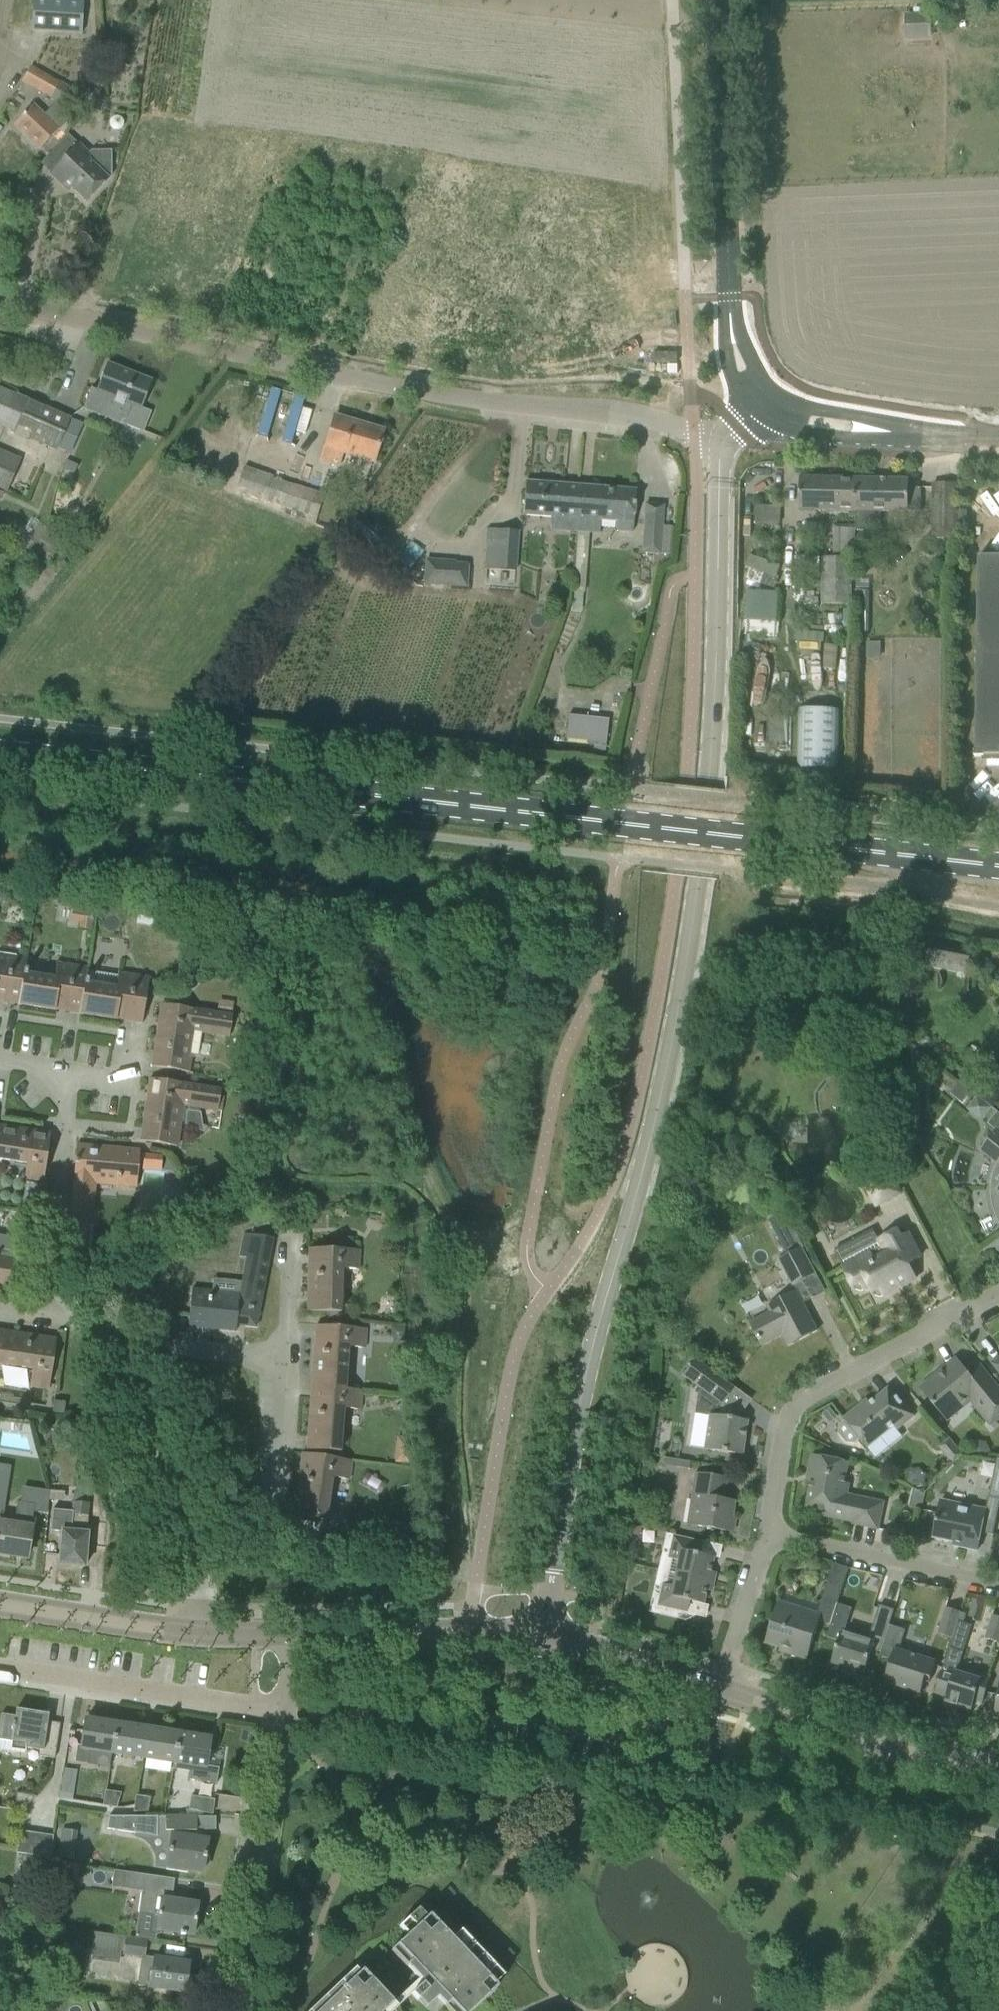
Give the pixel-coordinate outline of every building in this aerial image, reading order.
[(80,34),(83,0),(32,0),(31,31),(80,34)] [(929,12),(905,13),(906,36),(930,35),(929,12)] [(48,96),(57,82),(31,67),(23,82),(48,96)] [(74,111),(82,97),(57,82),(48,96),(74,111)] [(32,104),(13,125),(40,149),(53,135),(58,129),(59,130),(72,116),(58,103),(45,116),(32,104)] [(49,174),(63,186),(66,183),(86,202),(111,175),(111,151),(91,151),(88,153),(78,144),(49,174)] [(141,409),(152,381),(107,363),(96,391),(90,389),(83,409),(143,431),(150,413),(141,409)] [(56,450),(69,419),(0,389),(0,426),(56,450)] [(321,460),(338,465),(342,452),(373,461),(382,431),(334,417),(321,460)] [(5,492),(19,460),(0,451),(0,489),(5,492)] [(283,500),(282,506),(316,517),(323,495),(296,486),(298,480),(292,478),(298,458),(289,455),(288,460),(276,456),(273,467),(247,459),(244,469),(242,468),(236,485),(283,500)] [(66,460),(62,468),(73,473),(77,465),(66,460)] [(799,510),(854,511),(855,478),(800,477),(799,510)] [(856,511),(855,527),(855,531),(856,531),(863,531),(868,527),(880,527),(880,510),(920,511),(920,508),(921,488),(920,488),(920,491),(908,491),(908,480),(855,478),(854,511),(856,511)] [(567,531),(577,532),(579,506),(576,505),(577,485),(525,481),(522,516),(567,519),(567,531)] [(931,531),(955,531),(956,484),(932,484),(931,531)] [(577,532),(572,591),(571,609),(575,609),(576,600),(582,600),(583,592),(588,533),(599,534),(600,521),(617,522),(616,531),(632,532),(635,489),(577,485),(576,505),(579,506),(577,532)] [(759,524),(779,524),(780,507),(759,507),(759,524)] [(644,524),(641,552),(659,554),(659,552),(668,553),(671,526),(663,525),(663,516),(644,514),(644,524)] [(855,531),(855,527),(833,527),(834,551),(840,553),(855,554),(856,547),(856,537),(856,531),(855,531)] [(483,568),(495,569),(515,571),(518,531),(486,529),(483,568)] [(856,537),(856,547),(876,548),(876,538),(856,537)] [(758,550),(770,551),(771,542),(759,541),(758,550)] [(343,554),(339,562),(353,570),(356,565),(343,554)] [(746,566),(764,573),(760,583),(775,588),(779,576),(776,575),(779,565),(750,555),(746,566)] [(978,557),(975,756),(998,756),(998,556),(978,557)] [(822,557),(822,604),(850,604),(850,558),(822,557)] [(426,560),(424,585),(455,586),(456,561),(426,560)] [(859,613),(869,613),(869,590),(860,590),(859,613)] [(746,621),(776,622),(778,592),(747,591),(746,621)] [(833,614),(823,615),(823,626),(834,625),(833,614)] [(836,769),(838,709),(798,708),(796,768),(836,769)] [(568,721),(566,748),(605,752),(608,725),(568,721)] [(926,963),(967,971),(971,952),(930,944),(926,963)] [(19,999),(20,1000),(25,969),(27,959),(0,954),(0,996),(19,999)] [(56,1005),(80,1009),(81,1009),(86,979),(88,970),(88,968),(57,963),(55,978),(27,974),(27,970),(25,969),(20,1000),(19,999),(18,1005),(55,1010),(56,1005)] [(81,1009),(80,1009),(79,1014),(116,1020),(117,1014),(141,1018),(141,1024),(142,1024),(149,977),(118,973),(118,975),(88,970),(86,979),(81,1009)] [(219,1000),(217,1011),(231,1013),(232,1002),(219,1000)] [(161,1004),(151,1066),(171,1069),(187,1071),(189,1057),(193,1058),(197,1055),(201,1032),(213,1034),(227,1036),(231,1014),(199,1010),(181,1007),(161,1004)] [(150,1078),(140,1140),(176,1146),(182,1105),(216,1110),(219,1089),(150,1078)] [(917,1080),(916,1092),(925,1093),(926,1082),(917,1080)] [(949,1095),(961,1105),(972,1091),(960,1082),(949,1095)] [(996,1111),(985,1124),(994,1131),(979,1151),(995,1164),(995,1165),(995,1166),(994,1167),(994,1168),(993,1169),(993,1170),(993,1171),(993,1172),(992,1173),(992,1174),(992,1175),(991,1176),(991,1177),(991,1178),(991,1179),(991,1180),(991,1181),(990,1182),(990,1183),(990,1184),(990,1185),(990,1186),(990,1187),(990,1188),(990,1189),(990,1190),(990,1191),(990,1192),(990,1193),(990,1194),(990,1195),(990,1196),(990,1197),(990,1198),(990,1199),(991,1200),(991,1201),(991,1202),(991,1203),(991,1204),(992,1205),(992,1206),(992,1207),(992,1208),(992,1209),(993,1210),(993,1211),(993,1212),(994,1212),(994,1213),(994,1214),(995,1215),(995,1216),(997,1221),(998,1220),(998,1113),(996,1111)] [(43,1182),(50,1133),(0,1126),(0,1159),(26,1163),(23,1179),(43,1182)] [(139,1154),(139,1150),(76,1144),(69,1224),(96,1227),(98,1208),(92,1207),(94,1184),(136,1187),(138,1169),(161,1171),(162,1156),(139,1154)] [(862,1180),(876,1205),(899,1193),(886,1167),(862,1180)] [(778,1260),(784,1271),(791,1286),(815,1273),(802,1248),(804,1247),(785,1210),(768,1219),(787,1254),(778,1260)] [(834,1251),(842,1267),(845,1272),(854,1290),(860,1292),(869,1287),(874,1296),(879,1298),(915,1279),(907,1264),(920,1257),(906,1230),(900,1228),(877,1240),(872,1230),(834,1251)] [(188,1326),(235,1331),(236,1323),(245,1323),(244,1325),(255,1327),(272,1238),(253,1235),(245,1234),(240,1257),(246,1259),(240,1295),(191,1290),(188,1326)] [(10,1289),(16,1257),(19,1238),(0,1235),(0,1287),(10,1289)] [(336,1238),(336,1248),(352,1248),(352,1239),(336,1238)] [(67,1251),(67,1255),(89,1257),(90,1247),(68,1245),(67,1251)] [(307,1311),(327,1312),(340,1312),(341,1269),(358,1270),(359,1251),(328,1249),(308,1248),(307,1311)] [(771,1340),(770,1338),(781,1333),(788,1346),(816,1331),(795,1291),(767,1306),(770,1312),(749,1323),(761,1345),(771,1340)] [(316,1325),(311,1388),(343,1390),(343,1389),(346,1348),(364,1349),(366,1330),(335,1326),(316,1325)] [(392,1327),(391,1334),(395,1339),(403,1340),(404,1329),(392,1327)] [(31,1370),(29,1386),(49,1389),(56,1339),(0,1330),(0,1365),(31,1370)] [(932,1403),(947,1421),(970,1402),(990,1426),(998,1418),(998,1389),(976,1361),(965,1370),(955,1358),(919,1388),(932,1403)] [(743,1437),(746,1421),(718,1416),(720,1403),(721,1404),(733,1387),(717,1376),(694,1359),(688,1368),(682,1376),(686,1378),(705,1392),(701,1415),(708,1416),(703,1449),(721,1452),(741,1455),(741,1452),(744,1450),(745,1440),(743,1437)] [(838,1433),(845,1442),(854,1444),(859,1439),(867,1448),(899,1421),(903,1425),(914,1416),(903,1402),(890,1386),(863,1409),(859,1405),(842,1418),(844,1420),(839,1425),(838,1433)] [(343,1390),(311,1388),(306,1449),(339,1452),(342,1409),(360,1410),(361,1390),(343,1389),(343,1390)] [(52,1412),(63,1414),(65,1402),(53,1401),(52,1412)] [(829,1409),(822,1414),(829,1422),(835,1417),(829,1409)] [(937,1447),(952,1464),(962,1453),(949,1437),(937,1447)] [(396,1449),(395,1462),(410,1463),(411,1450),(396,1449)] [(292,1515),(312,1518),(325,1520),(331,1479),(348,1481),(351,1461),(325,1456),(302,1453),(292,1515)] [(821,1516),(852,1523),(852,1524),(878,1530),(884,1502),(847,1494),(849,1483),(844,1482),(848,1462),(811,1454),(807,1472),(812,1473),(805,1507),(822,1511),(821,1516)] [(3,1512),(10,1466),(0,1465),(0,1512),(3,1512)] [(906,1479),(913,1486),(922,1484),(925,1474),(918,1467),(908,1470),(906,1479)] [(686,1525),(732,1532),(734,1518),(731,1518),(733,1501),(723,1500),(726,1478),(694,1473),(686,1525)] [(998,1508),(998,1503),(998,1480),(992,1478),(986,1505),(998,1508)] [(909,1506),(921,1511),(924,1494),(913,1488),(909,1506)] [(47,1514),(63,1515),(65,1491),(49,1490),(47,1514)] [(87,1503),(87,1493),(74,1492),(72,1512),(71,1531),(61,1531),(60,1544),(59,1564),(85,1566),(88,1532),(86,1532),(89,1503),(87,1503)] [(959,1547),(977,1551),(985,1509),(940,1500),(932,1538),(960,1543),(959,1547)] [(26,1558),(34,1505),(17,1502),(14,1524),(0,1522),(0,1554),(26,1558)] [(628,1524),(627,1532),(639,1534),(640,1526),(628,1524)] [(707,1581),(713,1557),(699,1554),(702,1541),(682,1537),(671,1535),(666,1558),(676,1561),(674,1573),(707,1581)] [(702,1604),(707,1582),(707,1581),(674,1573),(671,1586),(660,1583),(655,1607),(686,1614),(689,1601),(702,1604)] [(776,1607),(765,1641),(790,1649),(789,1653),(807,1658),(819,1621),(830,1625),(837,1604),(841,1591),(826,1586),(817,1613),(803,1609),(801,1615),(776,1607)] [(830,1625),(826,1637),(838,1641),(831,1663),(852,1669),(851,1672),(863,1676),(872,1649),(874,1642),(868,1640),(844,1632),(851,1608),(837,1604),(830,1625)] [(879,1605),(869,1634),(885,1639),(889,1625),(893,1610),(879,1605)] [(952,1638),(959,1614),(960,1612),(945,1607),(937,1634),(952,1638)] [(998,1643),(998,1617),(992,1615),(985,1638),(998,1643)] [(885,1639),(880,1652),(880,1653),(880,1654),(880,1655),(881,1656),(882,1657),(883,1658),(891,1660),(884,1682),(920,1694),(924,1681),(928,1683),(935,1661),(899,1650),(901,1642),(905,1631),(889,1625),(885,1639)] [(946,1696),(944,1702),(971,1710),(974,1700),(982,1703),(990,1678),(967,1671),(965,1675),(956,1672),(962,1652),(949,1648),(934,1693),(940,1695),(941,1694),(946,1696)] [(60,1723),(47,1721),(48,1714),(32,1711),(16,1709),(15,1716),(1,1714),(0,1718),(0,1749),(25,1753),(26,1748),(39,1749),(39,1755),(54,1757),(60,1723)] [(89,1748),(112,1751),(116,1724),(84,1720),(81,1745),(77,1744),(75,1760),(87,1762),(89,1748)] [(112,1751),(143,1756),(147,1729),(116,1724),(112,1751)] [(173,1761),(174,1761),(178,1734),(147,1729),(143,1756),(173,1761)] [(205,1765),(209,1739),(178,1734),(174,1761),(173,1761),(172,1769),(189,1771),(188,1779),(216,1784),(219,1767),(205,1765)] [(61,1779),(59,1791),(72,1793),(73,1781),(61,1779)] [(103,1805),(116,1807),(121,1793),(105,1790),(103,1805)] [(17,1792),(14,1809),(22,1810),(36,1796),(17,1792)] [(136,1795),(134,1811),(148,1810),(150,1797),(136,1795)] [(201,1798),(190,1796),(188,1810),(211,1814),(214,1800),(201,1798)] [(166,1869),(187,1873),(187,1869),(203,1871),(203,1865),(207,1864),(209,1861),(208,1857),(205,1854),(207,1839),(192,1837),(193,1831),(196,1831),(196,1816),(109,1816),(107,1828),(157,1836),(171,1839),(166,1869)] [(28,1853),(31,1831),(19,1830),(17,1852),(28,1853)] [(38,1855),(41,1833),(31,1831),(28,1853),(38,1855)] [(50,1857),(53,1835),(41,1833),(38,1855),(50,1857)] [(73,1859),(74,1845),(60,1843),(58,1857),(73,1859)] [(41,1878),(66,1881),(69,1861),(44,1858),(41,1878)] [(170,1899),(173,1878),(115,1870),(112,1886),(141,1890),(138,1912),(144,1913),(142,1927),(156,1929),(193,1935),(198,1903),(170,1899)] [(406,1966),(412,1961),(449,2001),(444,2005),(449,2010),(471,2010),(498,1986),(429,1913),(391,1949),(406,1966)] [(69,1930),(67,1944),(85,1946),(87,1933),(69,1930)] [(988,1931),(979,1940),(987,1949),(997,1940),(988,1931)] [(122,1954),(143,1957),(146,1941),(93,1934),(90,1957),(91,1958),(92,1956),(119,1954),(119,1952),(123,1952),(122,1954)] [(149,1987),(184,1992),(189,1962),(154,1957),(152,1969),(140,1967),(137,1985),(149,1987)] [(393,2002),(362,1968),(317,2010),(383,2010),(393,2002)] [(418,1999),(426,2007),(436,1997),(422,1983),(411,1993),(417,1999),(418,1999)]
